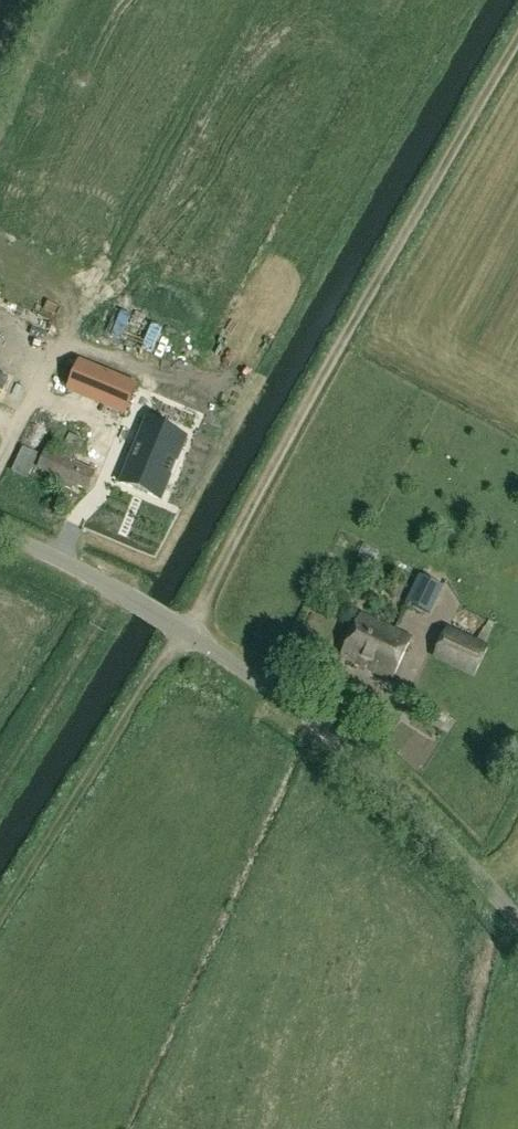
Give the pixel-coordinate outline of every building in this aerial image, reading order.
[(137,386),(123,380),(94,368),(80,362),(68,391),(82,397),(111,409),(125,415),(137,386)] [(161,500),(186,439),(145,422),(120,483),(161,500)] [(95,472),(75,464),(84,442),(69,435),(68,438),(62,435),(57,446),(62,449),(59,457),(47,452),(39,470),(87,491),(95,472)] [(27,479),(39,454),(22,447),(11,472),(27,479)] [(431,615),(443,586),(418,575),(405,604),(431,615)] [(391,682),(411,640),(361,616),(341,658),(391,682)] [(489,646),(447,627),(432,658),(474,678),(489,646)] [(417,717),(440,730),(448,715),(425,703),(417,717)] [(517,775),(517,767),(513,765),(509,774),(517,777),(517,775)]
